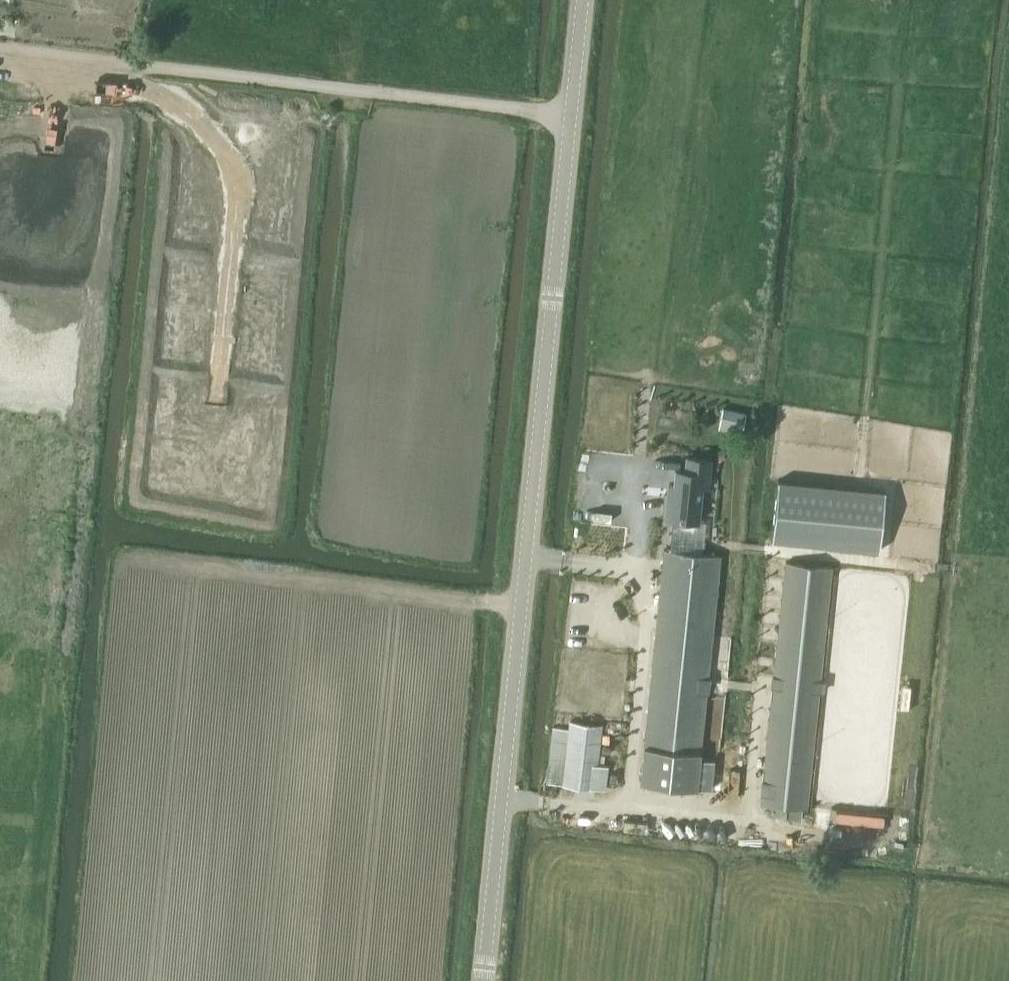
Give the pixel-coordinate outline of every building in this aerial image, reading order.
[(724,408),(719,428),(741,433),(746,413),(724,408)] [(666,520),(699,523),(702,488),(708,489),(711,462),(687,459),(685,473),(676,472),(673,500),(668,500),(666,520)] [(771,542),(879,553),(885,493),(777,482),(771,542)] [(663,560),(640,782),(696,788),(696,787),(699,759),(720,558),(664,551),(663,560)] [(775,808),(773,817),(785,818),(786,809),(807,811),(831,568),(785,564),(760,806),(775,808)] [(552,728),(547,783),(605,790),(608,766),(597,765),(602,725),(569,722),(569,730),(552,728)] [(699,759),(696,787),(711,788),(714,760),(699,759)]
